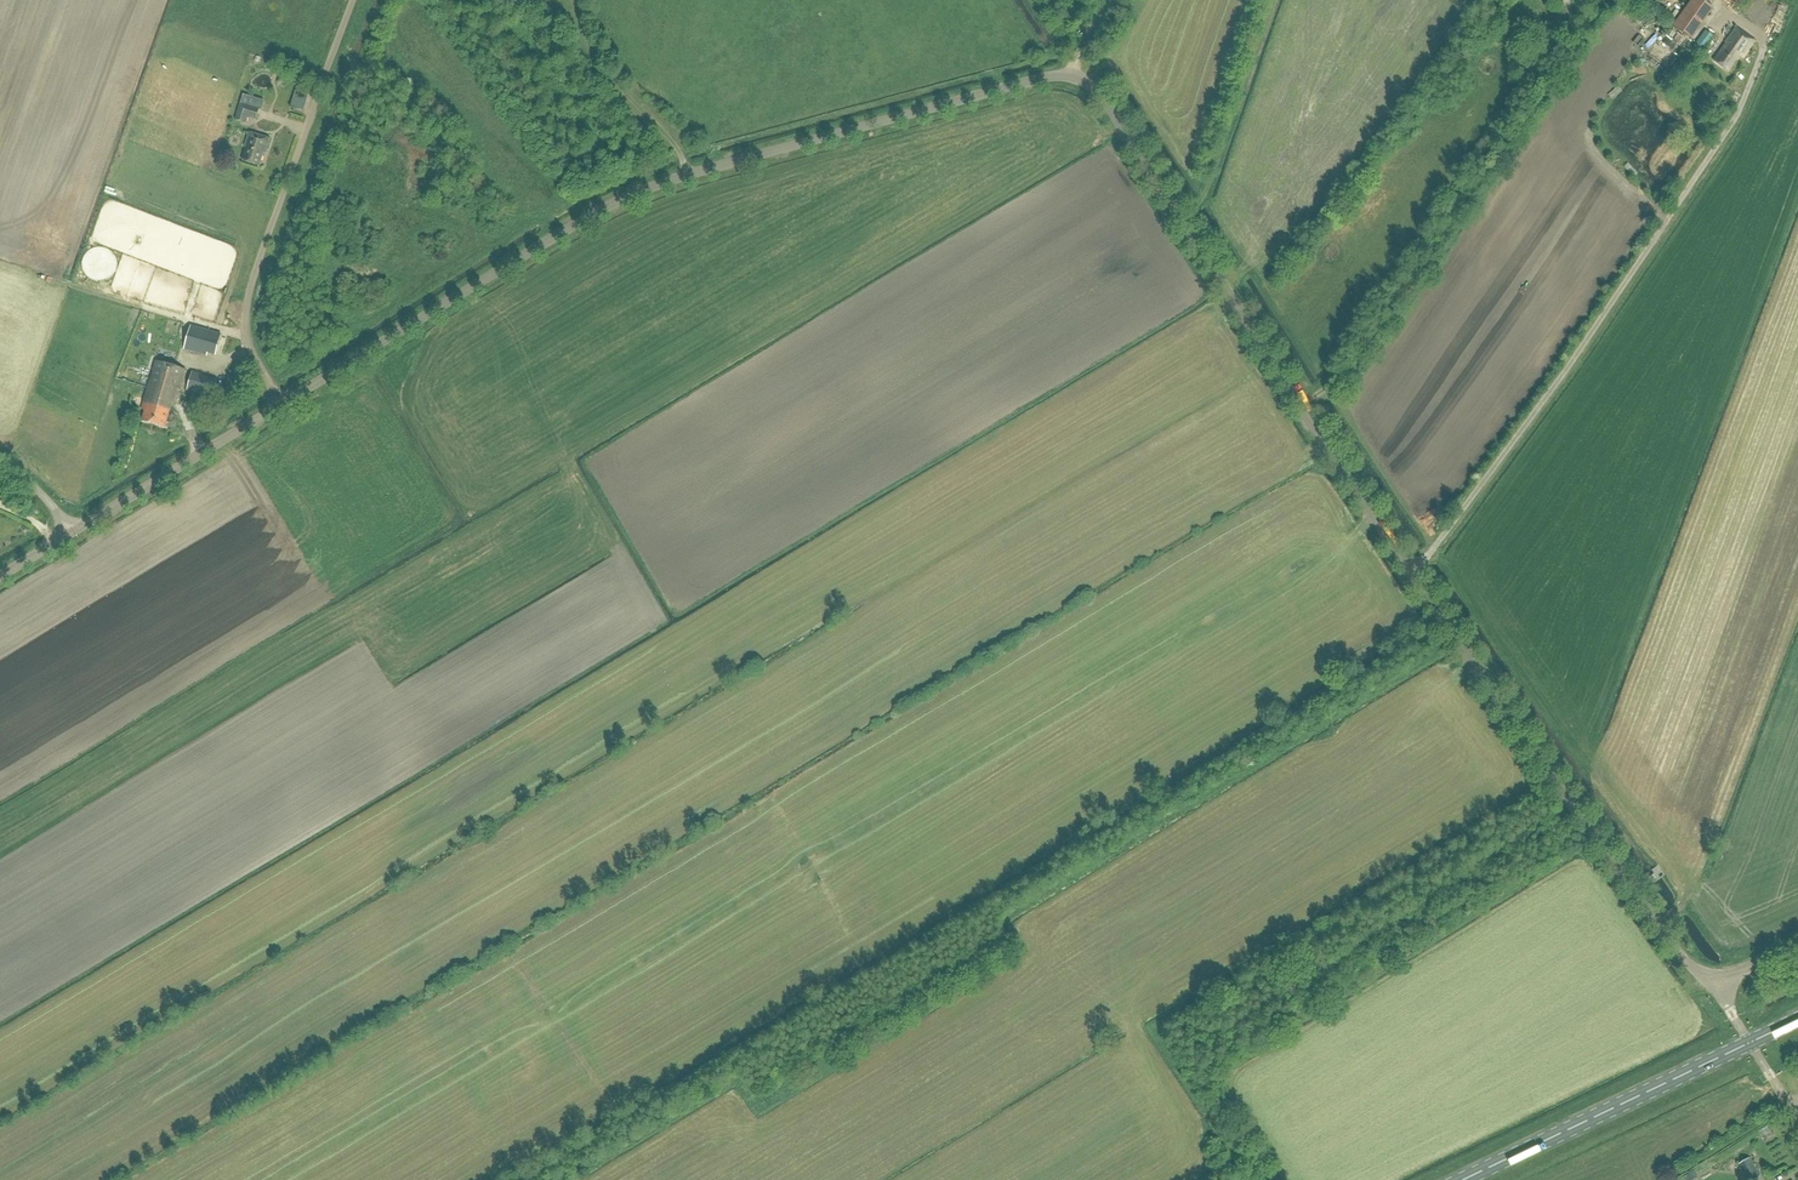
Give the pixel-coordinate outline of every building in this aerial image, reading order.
[(1672,26),(1691,40),(1712,9),(1700,0),(1691,0),(1672,26)] [(1743,58),(1755,41),(1736,28),(1724,43),(1726,43),(1713,61),(1727,71),(1738,55),(1743,58)] [(240,104),(235,120),(246,123),(248,117),(256,120),(259,109),(240,104)] [(1703,123),(1702,135),(1712,136),(1713,124),(1703,123)] [(270,139),(252,134),(249,133),(245,147),(247,148),(243,161),(259,166),(263,153),(265,153),(270,139)] [(206,355),(213,357),(216,358),(222,340),(200,334),(193,353),(205,357),(206,355)] [(176,404),(185,370),(156,361),(142,409),(145,410),(142,421),(165,427),(172,403),(176,404)] [(205,384),(208,376),(190,370),(187,379),(205,384)] [(1748,1179),(1755,1179),(1761,1177),(1750,1158),(1739,1164),(1748,1179)]
